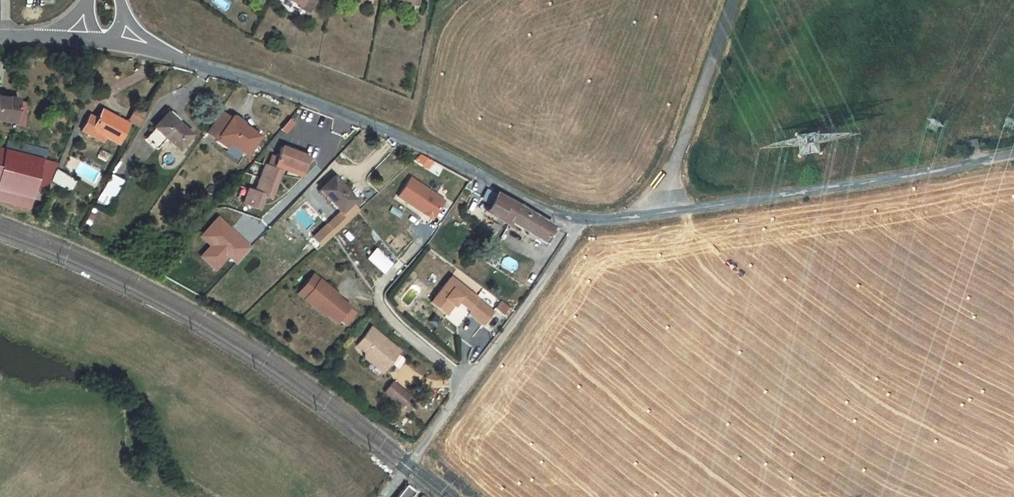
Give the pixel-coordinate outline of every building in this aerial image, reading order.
[(298,6),(298,7),(307,13),(314,0),(288,0),(298,6)] [(0,97),(0,120),(13,122),(13,125),(23,126),(27,103),(17,101),(17,100),(0,97)] [(145,114),(135,109),(128,121),(138,126),(145,114)] [(101,110),(99,113),(112,120),(114,117),(101,110)] [(155,128),(145,139),(156,149),(166,138),(178,149),(190,135),(177,122),(179,120),(169,111),(154,127),(155,128)] [(241,127),(230,119),(219,112),(205,132),(216,140),(219,136),(229,143),(245,154),(258,136),(242,125),(241,127)] [(89,115),(81,131),(94,137),(96,132),(104,137),(117,143),(127,124),(114,117),(112,120),(99,113),(96,119),(89,115)] [(232,116),(230,119),(241,127),(242,125),(243,124),(232,116)] [(94,137),(92,139),(100,144),(104,137),(96,132),(94,137)] [(216,140),(226,147),(229,143),(219,136),(216,140)] [(978,139),(977,139),(968,140),(967,141),(968,147),(969,147),(978,146),(979,145),(978,139)] [(29,208),(32,199),(38,200),(41,190),(46,192),(51,181),(55,169),(58,163),(45,160),(47,150),(8,140),(6,150),(0,148),(0,200),(29,208)] [(307,157),(281,147),(277,158),(271,156),(267,166),(264,165),(254,192),(247,189),(242,203),(257,209),(262,196),(269,198),(280,171),(273,169),(276,162),(301,172),(307,157)] [(276,162),(273,169),(280,171),(280,169),(299,176),(301,172),(276,162)] [(75,180),(55,169),(51,181),(69,191),(75,180)] [(101,192),(97,200),(108,206),(112,198),(122,181),(111,175),(101,192)] [(335,175),(333,177),(341,186),(343,184),(335,175)] [(407,175),(394,196),(431,220),(444,198),(407,175)] [(333,177),(319,190),(340,212),(354,200),(341,186),(333,177)] [(496,194),(488,208),(509,221),(519,206),(496,194)] [(519,206),(509,221),(543,241),(547,244),(556,229),(552,226),(519,206)] [(486,207),(484,210),(507,224),(509,221),(488,208),(486,207)] [(256,231),(250,237),(256,242),(261,236),(256,231)] [(256,242),(253,244),(259,250),(267,241),(261,236),(256,242)] [(374,246),(364,256),(380,273),(390,263),(374,246)] [(309,272),(293,292),(342,330),(358,309),(309,272)] [(482,324),(493,309),(447,274),(426,301),(444,315),(454,302),(482,324)] [(350,346),(380,372),(399,350),(369,324),(350,346)] [(393,382),(384,392),(406,411),(411,406),(415,401),(393,382)] [(424,418),(411,406),(406,411),(418,423),(424,418)] [(396,496),(411,496),(415,492),(406,485),(396,496)]
